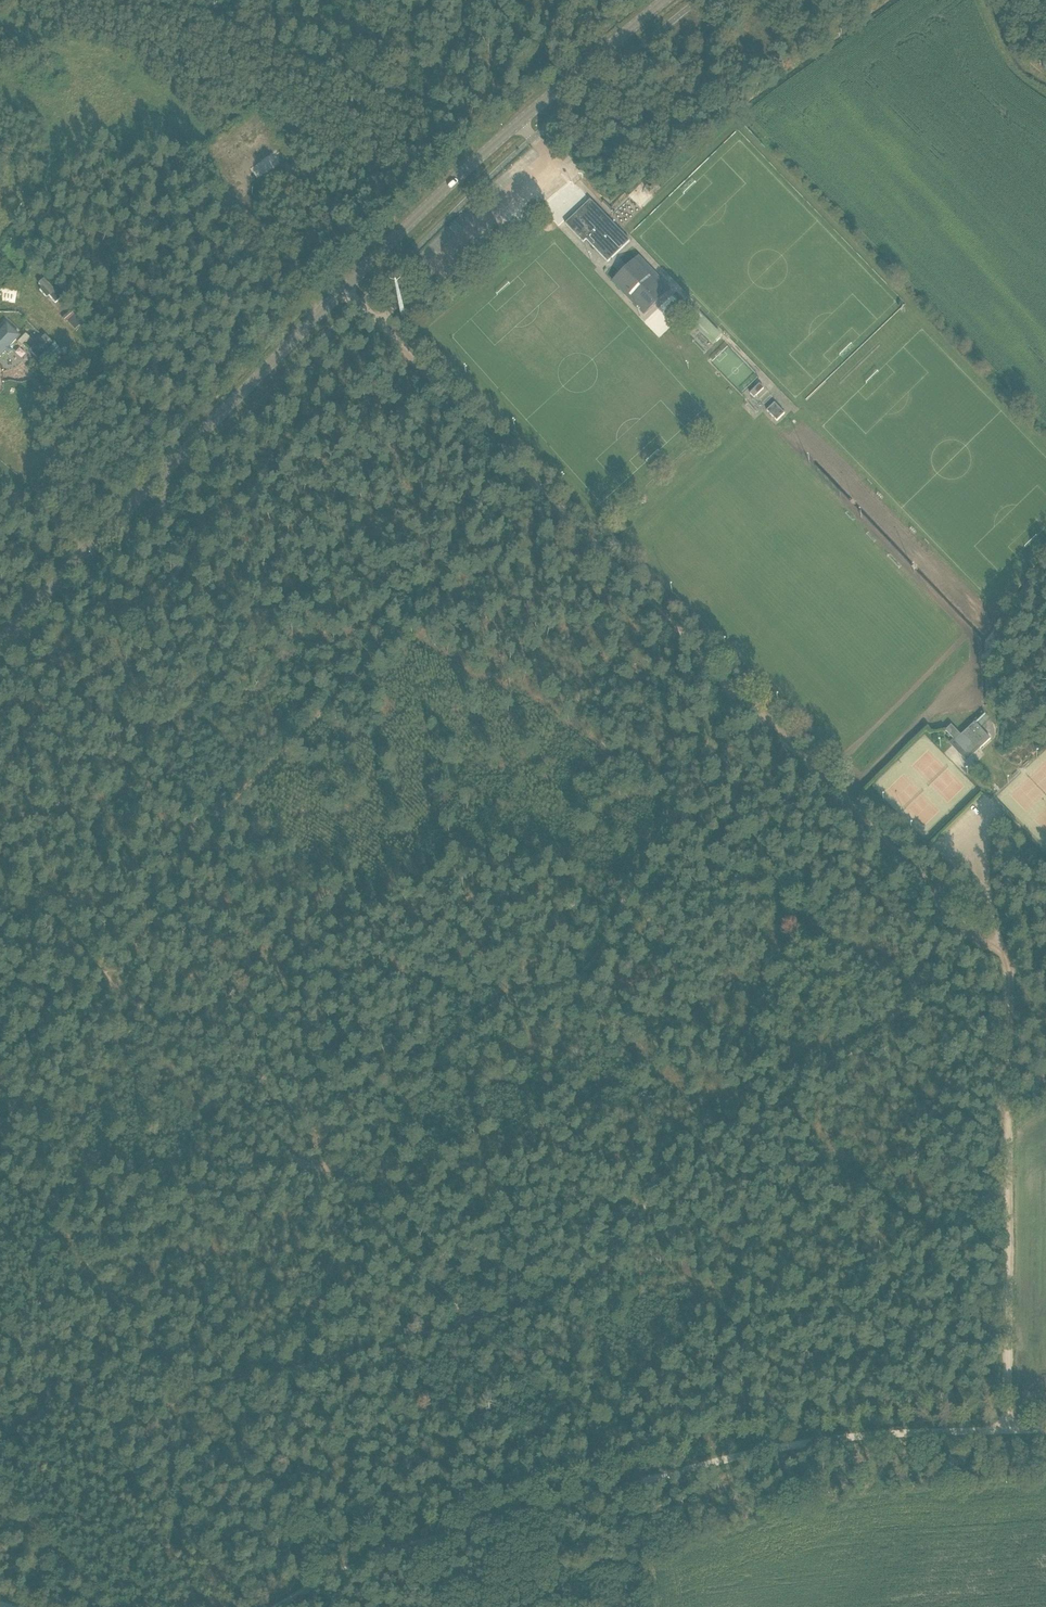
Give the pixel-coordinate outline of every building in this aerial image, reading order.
[(272,171),(276,178),(298,162),(293,156),(272,171)] [(566,224),(583,242),(586,239),(592,246),(608,262),(630,241),(622,233),(598,208),(590,200),(566,224)] [(645,315),(668,292),(636,259),(613,282),(645,315)] [(15,303),(18,287),(0,283),(0,300),(15,303)] [(721,336),(724,333),(700,308),(697,311),(721,336)] [(402,323),(406,327),(414,320),(410,315),(402,323)] [(0,330),(0,357),(4,352),(8,356),(12,351),(9,348),(20,336),(6,323),(0,330)] [(17,342),(22,346),(30,338),(25,333),(17,342)] [(46,367),(61,352),(53,344),(38,359),(46,367)] [(36,375),(31,380),(39,390),(45,385),(36,375)] [(774,403),(767,411),(777,421),(784,414),(774,403)] [(950,726),(945,731),(968,754),(977,746),(980,749),(991,739),(975,723),(960,736),(950,726)] [(923,825),(938,810),(928,799),(923,803),(919,798),(913,803),(918,809),(913,814),(923,825)]
